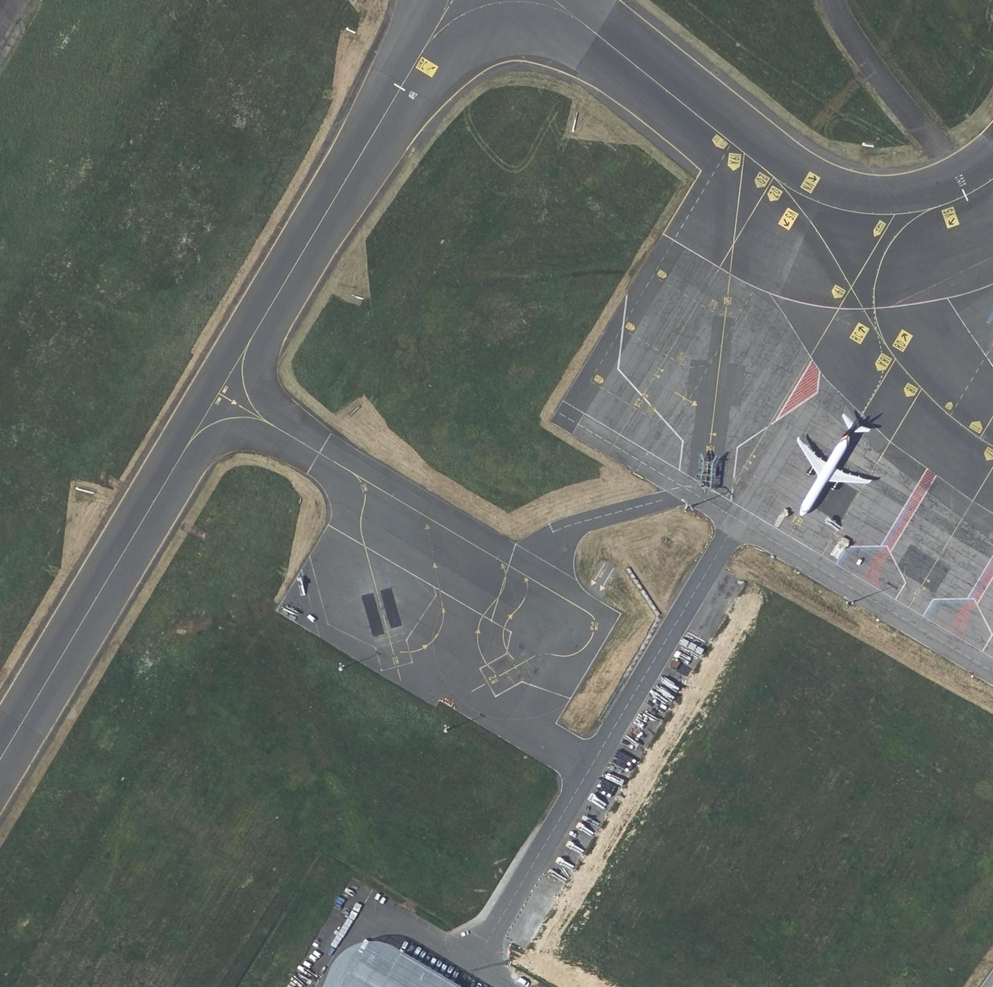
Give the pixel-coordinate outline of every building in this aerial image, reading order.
[(319,986),(340,986),(356,960),(401,986),(459,986),(378,939),(375,939),(371,939),(367,939),(364,940),(360,940),(357,941),(353,942),(350,944),(347,946),(344,947),(341,950),(338,952),(335,954),(333,957),(331,960),(319,986)] [(356,960),(340,986),(401,986),(356,960)]
